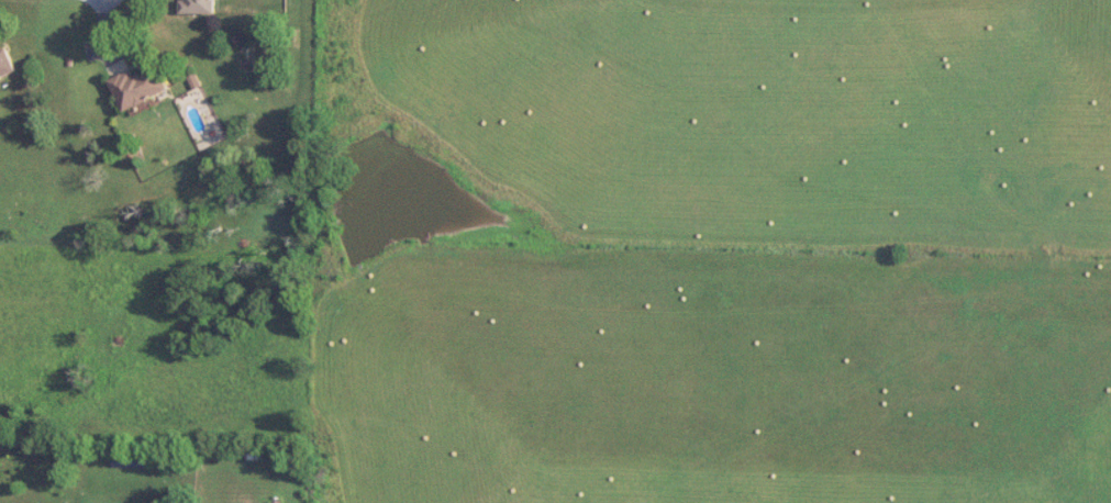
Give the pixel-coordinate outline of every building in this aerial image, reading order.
[(186,14),(216,14),(216,0),(186,0),(186,14)] [(9,49),(0,52),(0,79),(18,73),(9,49)] [(172,92),(161,65),(137,75),(135,71),(114,79),(126,110),(172,92)]
